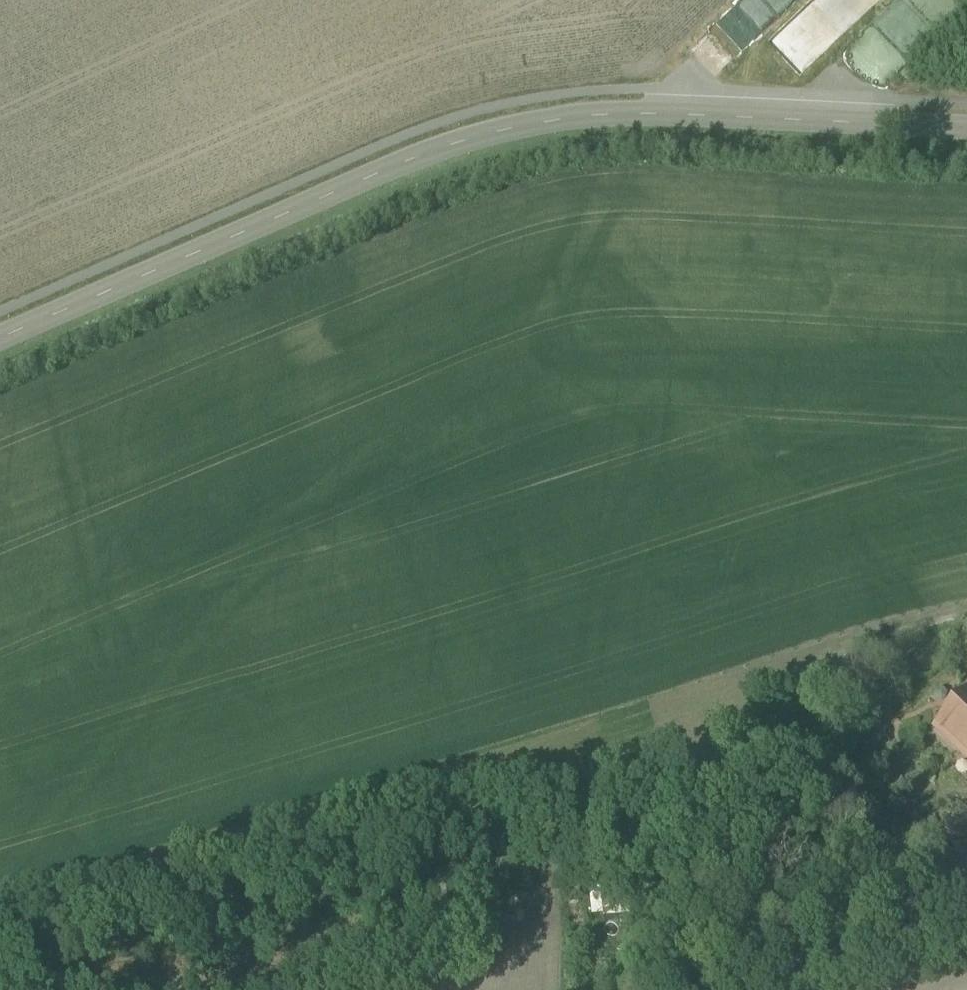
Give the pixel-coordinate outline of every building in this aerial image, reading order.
[(933,726),(966,759),(966,690),(933,726)]
